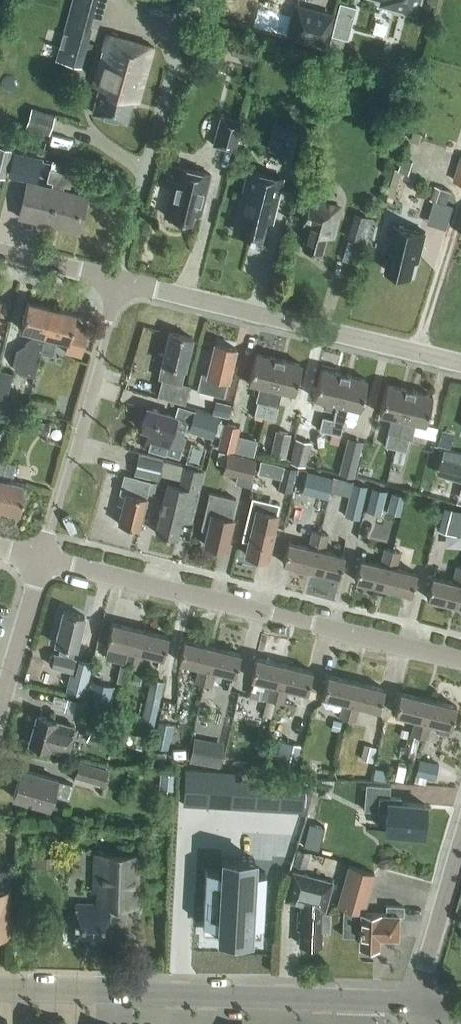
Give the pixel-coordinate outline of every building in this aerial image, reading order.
[(337,34),(354,38),(361,4),(344,0),(337,34)] [(382,2),(415,11),(418,0),(382,0),(382,2)] [(325,47),(334,13),(295,2),(286,37),(325,47)] [(84,54),(95,14),(76,8),(72,23),(66,21),(59,47),(84,54)] [(138,100),(153,46),(107,33),(93,84),(99,85),(92,111),(126,121),(132,99),(138,100)] [(253,60),(257,46),(234,39),(230,53),(253,60)] [(49,134),(55,114),(31,107),(25,128),(49,134)] [(234,151),(243,120),(220,114),(212,145),(234,151)] [(304,158),(310,130),(275,121),(268,150),(304,158)] [(12,149),(0,146),(0,177),(5,178),(12,149)] [(32,178),(37,157),(13,150),(7,172),(32,178)] [(402,157),(398,169),(403,170),(410,173),(414,160),(402,157)] [(201,213),(211,173),(175,165),(164,214),(191,221),(194,211),(201,213)] [(48,223),(61,170),(50,168),(47,180),(52,182),(51,187),(27,181),(19,216),(48,223)] [(271,221),(282,177),(249,169),(239,208),(246,210),(240,232),(260,237),(264,219),(271,221)] [(61,170),(48,223),(77,231),(86,196),(62,190),(64,185),(70,186),(73,173),(61,170)] [(436,185),(431,197),(447,203),(451,190),(436,185)] [(333,229),(340,206),(309,198),(298,238),(304,240),(302,248),(321,253),(328,228),(333,229)] [(365,242),(373,218),(354,212),(346,236),(365,242)] [(389,255),(386,269),(412,275),(416,260),(419,260),(426,231),(393,223),(386,254),(389,255)] [(40,351),(52,306),(28,300),(21,328),(33,331),(32,336),(26,340),(25,344),(16,349),(13,362),(18,372),(34,376),(40,351)] [(52,306),(40,351),(52,354),(56,337),(68,340),(65,351),(81,355),(87,328),(72,324),(76,312),(52,306)] [(185,368),(192,337),(169,331),(161,362),(171,364),(167,378),(180,381),(183,368),(185,368)] [(228,379),(235,347),(214,342),(207,373),(201,372),(197,389),(223,396),(227,379),(228,379)] [(264,416),(278,358),(255,352),(248,381),(261,385),(254,413),(264,416)] [(278,358),(264,416),(275,418),(278,405),(277,405),(281,389),(294,393),(301,363),(278,358)] [(337,403),(344,373),(321,368),(314,397),(326,400),(324,408),(331,410),(333,402),(337,403)] [(5,400),(12,372),(0,369),(0,398),(5,400)] [(333,418),(330,432),(340,434),(343,421),(347,405),(360,408),(367,379),(344,373),(337,403),(333,418)] [(183,402),(187,387),(161,380),(157,395),(183,402)] [(402,418),(409,389),(386,384),(379,413),(391,416),(387,432),(388,432),(385,445),(395,448),(399,435),(402,418)] [(409,389),(402,418),(425,424),(432,395),(409,389)] [(148,407),(141,428),(149,430),(144,446),(148,447),(148,448),(165,453),(179,457),(185,436),(182,435),(185,428),(188,429),(212,436),(218,417),(194,409),(178,404),(175,415),(148,407)] [(330,432),(333,418),(322,416),(319,429),(330,432)] [(218,421),(214,433),(219,435),(216,444),(234,450),(241,426),(222,421),(222,422),(218,421)] [(270,453),(286,456),(291,432),(275,429),(270,453)] [(399,435),(395,448),(405,450),(409,437),(399,435)] [(310,441),(296,437),(290,461),(305,464),(310,441)] [(436,472),(460,479),(460,452),(443,448),(436,472)] [(358,454),(357,454),(345,451),(340,471),(353,474),(358,454)] [(158,479),(162,457),(138,452),(133,474),(158,479)] [(250,479),(255,458),(229,452),(223,472),(250,479)] [(0,487),(0,507),(19,512),(26,483),(9,479),(10,474),(12,475),(15,463),(6,461),(0,487)] [(290,492),(296,468),(283,465),(278,489),(290,492)] [(190,523),(203,471),(183,466),(179,486),(167,483),(155,531),(176,536),(180,520),(190,523)] [(306,470),(301,492),(315,495),(327,498),(333,476),(320,473),(306,470)] [(139,527),(146,496),(145,496),(149,481),(136,477),(137,477),(124,474),(120,491),(125,493),(118,522),(139,527)] [(359,519),(367,485),(352,482),(344,516),(359,519)] [(381,514),(386,490),(371,486),(366,510),(381,514)] [(396,489),(391,509),(405,513),(410,492),(396,489)] [(226,548),(233,518),(231,517),(236,497),(209,491),(201,528),(207,530),(204,543),(226,548)] [(252,498),(241,542),(247,543),(245,553),(267,558),(274,528),(278,513),(272,511),(273,503),(252,498)] [(444,507),(438,531),(460,536),(460,511),(444,507)] [(311,569),(320,532),(312,530),(308,546),(288,541),(283,562),(311,569)] [(320,532),(311,569),(339,576),(344,554),(324,549),(328,533),(320,532)] [(383,586),(392,549),(384,547),(380,563),(360,558),(355,580),(383,586)] [(392,549),(383,586),(411,593),(416,572),(396,567),(400,551),(392,549)] [(460,578),(460,566),(456,565),(452,581),(432,576),(427,597),(455,604),(460,578)] [(75,648),(76,648),(84,615),(63,610),(55,643),(60,644),(58,654),(54,653),(51,654),(49,662),(51,665),(72,670),(74,658),(72,657),(75,648)] [(131,666),(140,628),(112,622),(107,643),(108,643),(105,656),(124,660),(123,664),(131,666)] [(140,628),(131,666),(139,668),(142,652),(163,657),(168,635),(140,628)] [(203,683),(212,646),(184,639),(178,660),(199,665),(195,681),(203,683)] [(212,646),(203,683),(211,685),(214,669),(235,674),(240,653),(212,646)] [(275,701),(284,663),(256,656),(250,678),(271,683),(267,699),(275,701)] [(85,694),(93,663),(78,659),(75,674),(70,673),(66,689),(85,694)] [(123,664),(121,663),(117,680),(127,682),(131,666),(123,664)] [(284,663),(275,701),(283,703),(286,687),(307,692),(312,670),(284,663)] [(347,718),(356,681),(328,674),(322,695),(343,700),(339,716),(347,718)] [(153,728),(164,681),(150,678),(140,725),(153,728)] [(114,685),(93,680),(87,708),(108,712),(114,685)] [(356,681),(347,718),(355,720),(358,704),(379,709),(384,688),(356,681)] [(419,736),(428,698),(400,691),(395,713),(415,718),(411,734),(408,733),(405,746),(401,745),(398,756),(414,760),(420,736),(419,736)] [(419,736),(420,736),(427,738),(430,722),(438,724),(437,732),(448,735),(450,726),(451,727),(456,705),(428,698),(419,736)] [(65,751),(72,726),(56,721),(56,720),(36,714),(29,742),(48,747),(65,751)] [(126,748),(132,727),(91,717),(86,739),(114,747),(115,745),(126,748)] [(173,723),(158,720),(153,745),(168,748),(173,723)] [(342,722),(333,720),(331,730),(340,732),(342,722)] [(219,767),(224,742),(194,736),(189,761),(219,767)] [(296,768),(301,745),(280,740),(275,763),(296,768)] [(373,761),(376,746),(364,744),(360,758),(373,761)] [(420,776),(437,783),(445,762),(428,756),(420,776)] [(104,785),(108,770),(78,761),(74,776),(104,785)] [(402,780),(405,765),(397,763),(394,778),(402,780)] [(68,798),(72,784),(56,779),(57,778),(21,768),(13,796),(49,807),(52,794),(68,798)] [(233,771),(185,768),(183,803),(303,810),(304,782),(233,778),(233,771)] [(422,833),(425,803),(389,800),(390,785),(366,784),(364,809),(387,811),(385,830),(422,833)] [(136,905),(138,855),(95,854),(94,889),(98,889),(98,903),(76,902),(74,936),(109,937),(110,904),(136,905)] [(204,922),(218,923),(217,935),(250,937),(251,922),(261,923),(263,923),(266,872),(264,872),(253,871),(254,858),(222,856),(221,869),(206,868),(205,868),(202,922),(204,922)] [(385,912),(363,912),(374,873),(348,866),(337,905),(343,907),(342,935),(359,936),(359,943),(378,944),(378,937),(397,937),(398,913),(403,913),(403,905),(386,904),(385,912)] [(8,932),(9,901),(10,870),(0,869),(0,931),(8,932)] [(324,910),(331,881),(291,871),(284,900),(299,904),(297,911),(297,928),(300,928),(299,944),(319,945),(320,929),(329,929),(330,912),(324,911),(324,910)]
